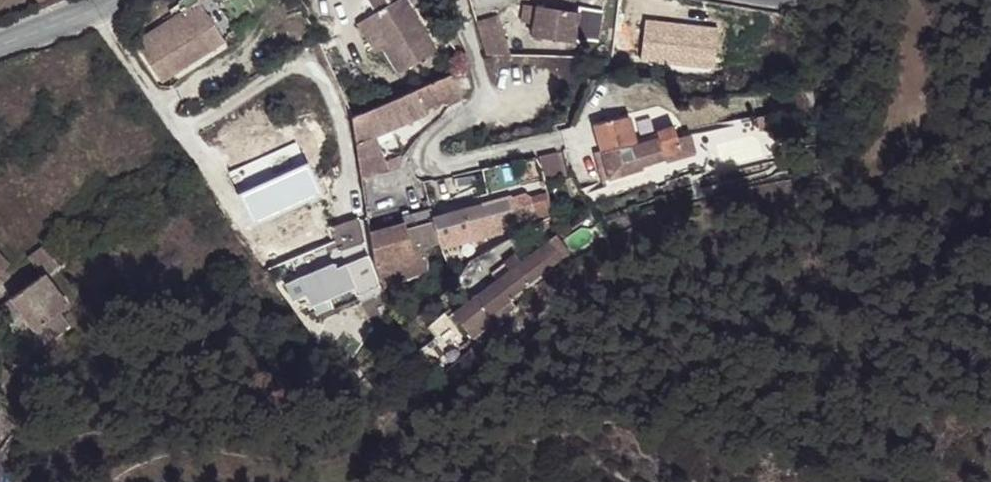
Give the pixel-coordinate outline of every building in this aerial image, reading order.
[(213,24),(225,16),(215,0),(208,0),(201,4),(213,24)] [(377,13),(399,0),(369,0),(377,13)] [(404,0),(399,0),(377,13),(371,17),(387,46),(383,49),(397,75),(435,53),(404,0)] [(137,41),(150,63),(213,24),(201,4),(199,1),(137,41)] [(533,25),(536,9),(523,7),(520,23),(533,25)] [(578,16),(536,9),(533,25),(530,40),(602,52),(608,15),(579,10),(578,16)] [(387,46),(371,17),(358,24),(375,54),(383,49),(387,46)] [(497,20),(474,27),(482,56),(507,58),(497,20)] [(213,24),(150,63),(160,79),(224,40),(213,24)] [(451,75),(415,89),(423,106),(458,92),(451,75)] [(423,106),(415,89),(352,117),(359,160),(381,151),(374,135),(426,114),(423,106)] [(772,112),(758,116),(761,129),(777,125),(772,112)] [(593,124),(604,158),(608,170),(624,167),(627,175),(645,171),(642,162),(681,150),(674,127),(669,128),(656,132),(657,134),(657,137),(637,143),(628,114),(593,124)] [(361,177),(389,170),(388,168),(381,151),(359,160),(361,177)] [(540,158),(546,183),(561,179),(555,154),(540,158)] [(269,234),(303,220),(301,216),(289,188),(250,207),(263,236),(269,234)] [(530,198),(534,215),(535,219),(554,214),(549,193),(530,198)] [(511,199),(518,223),(533,219),(534,215),(530,198),(525,195),(511,199)] [(511,196),(482,205),(490,231),(518,223),(511,199),(511,196)] [(482,205),(431,217),(438,243),(490,231),(482,205)] [(320,208),(301,216),(303,220),(310,235),(328,228),(320,208)] [(438,243),(431,217),(404,224),(412,250),(422,247),(438,243)] [(310,235),(303,220),(269,234),(275,249),(310,235)] [(369,233),(372,263),(412,253),(412,250),(404,224),(369,233)] [(275,249),(282,262),(334,242),(331,234),(328,228),(310,235),(275,249)] [(521,258),(516,262),(530,281),(559,258),(544,238),(521,258)] [(58,264),(57,261),(44,243),(26,256),(41,274),(43,272),(44,275),(52,268),(58,264)] [(428,269),(422,247),(412,250),(412,253),(372,263),(383,282),(428,269)] [(282,262),(275,249),(262,255),(268,268),(282,262)] [(516,253),(505,261),(510,267),(516,262),(521,258),(516,253)] [(5,260),(0,254),(0,272),(8,264),(5,260)] [(344,264),(353,288),(359,300),(375,295),(361,260),(344,264)] [(493,271),(497,277),(510,267),(505,261),(493,271)] [(530,281),(516,262),(510,267),(497,277),(474,296),(489,316),(511,299),(510,296),(530,281)] [(56,273),(62,268),(58,264),(52,268),(56,273)] [(328,298),(343,292),(334,269),(331,264),(299,276),(305,290),(311,304),(313,303),(315,308),(318,313),(331,308),(328,298)] [(334,269),(343,292),(353,288),(344,264),(334,269)] [(43,272),(41,274),(10,298),(36,329),(57,313),(67,305),(44,275),(43,272)] [(292,294),(305,290),(299,276),(287,282),(292,294)] [(489,316),(474,296),(454,312),(469,332),(489,316)] [(64,322),(57,313),(36,329),(46,342),(53,336),(66,325),(64,322)] [(12,376),(0,365),(0,388),(12,376)]
